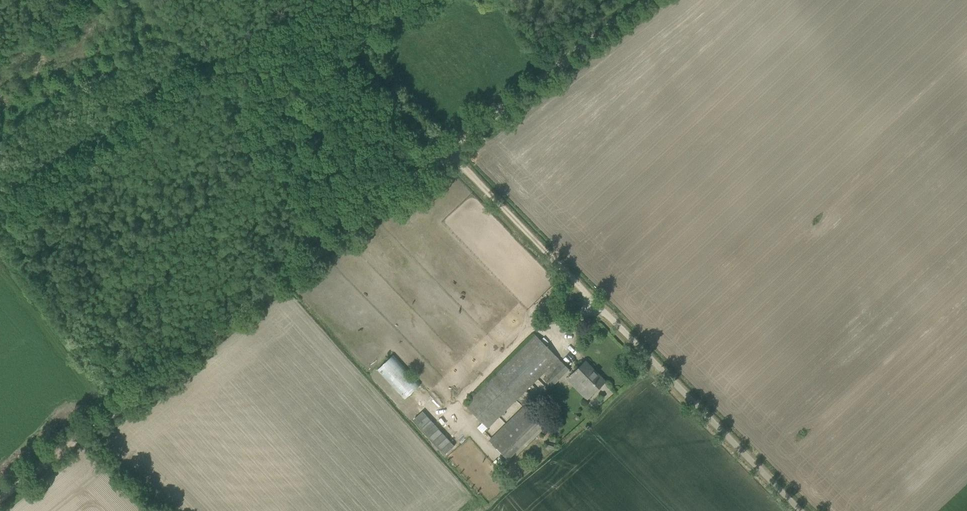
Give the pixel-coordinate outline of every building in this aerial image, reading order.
[(465,404),(488,427),(558,358),(535,335),(465,404)] [(397,355),(381,367),(406,399),(422,388),(397,355)] [(546,375),(552,380),(555,384),(569,369),(560,360),(546,375)] [(567,379),(587,399),(605,381),(585,361),(572,374),(567,379)] [(489,439),(508,459),(542,425),(523,406),(489,439)]
